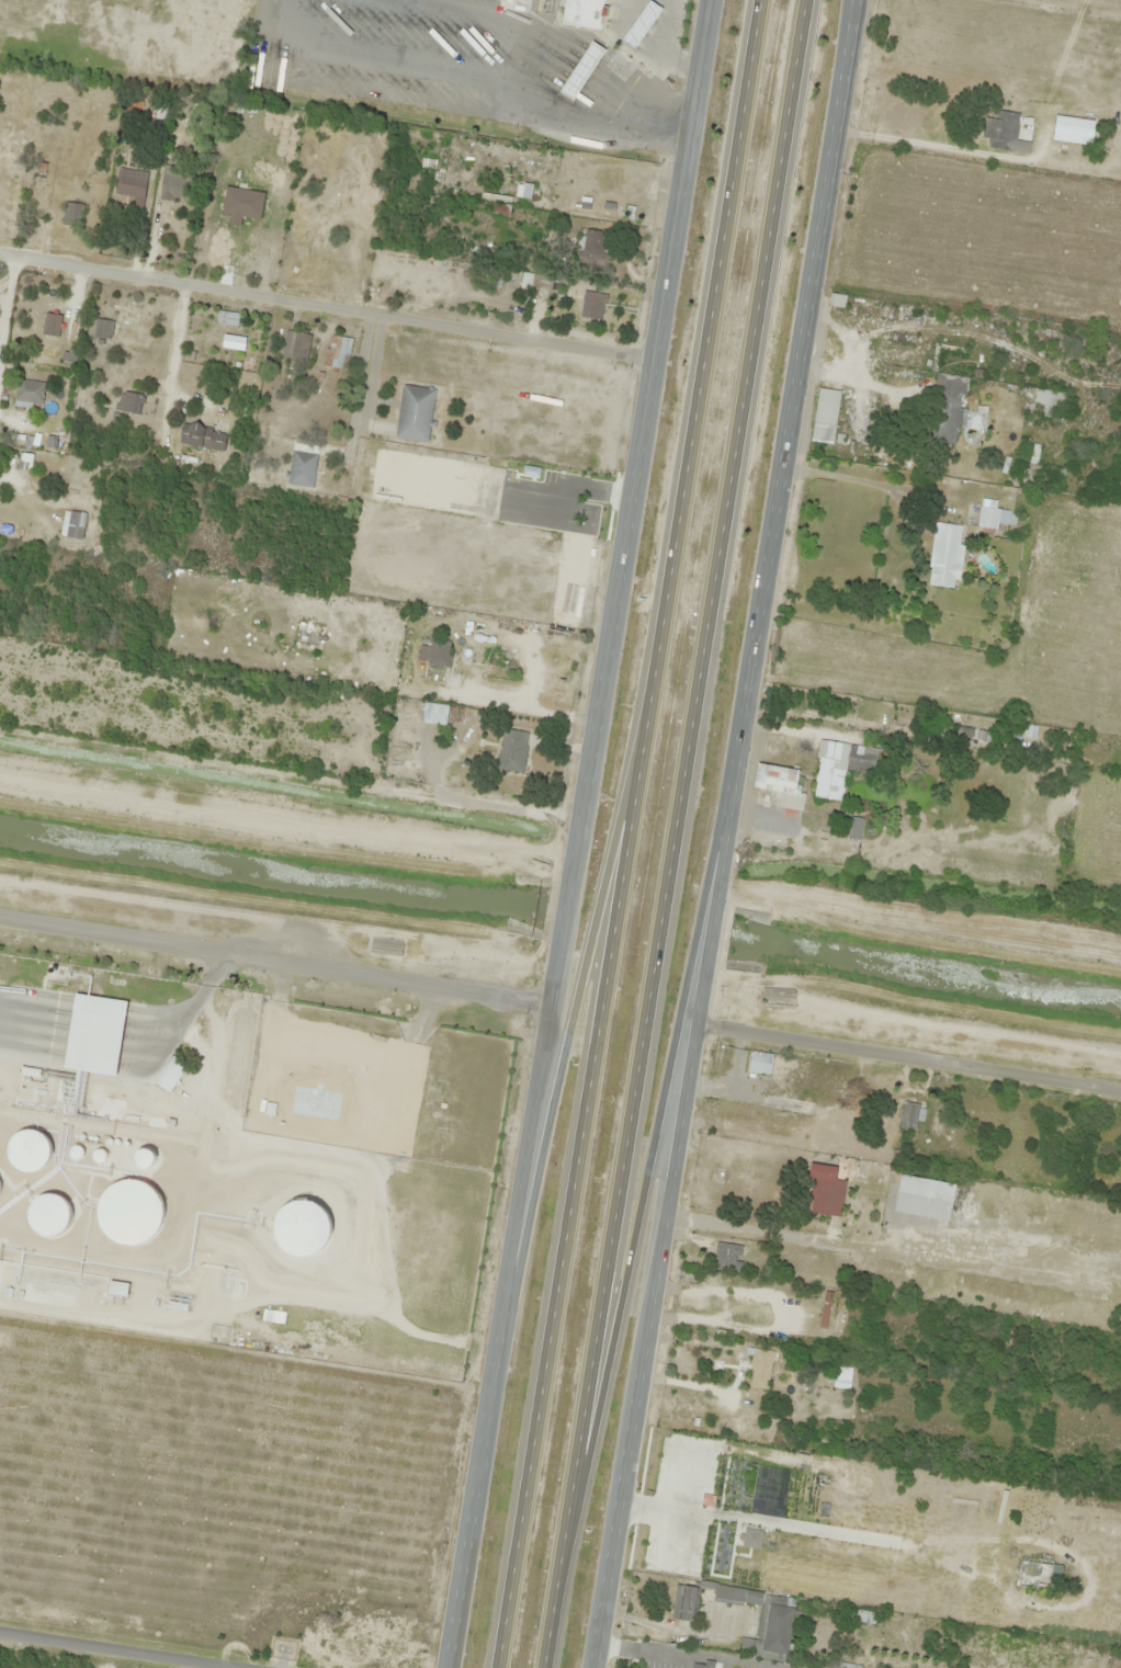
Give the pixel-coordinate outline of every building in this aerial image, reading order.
[(603,0),(563,0),(559,23),(599,29),(603,0)] [(663,9),(650,0),(646,0),(621,38),(634,47),(663,9)] [(571,101),(605,50),(591,41),(559,91),(571,101)] [(980,137),(988,139),(987,148),(1015,151),(1019,113),(983,109),(980,137)] [(1052,141),(1091,145),(1095,121),(1055,116),(1052,141)] [(198,170),(164,165),(159,198),(192,204),(198,170)] [(143,201),(148,173),(119,168),(114,196),(143,201)] [(83,204),(64,202),(61,226),(80,228),(83,204)] [(606,264),(606,231),(582,231),(582,264),(606,264)] [(543,289),(543,260),(522,260),(522,289),(543,289)] [(606,295),(583,292),(580,318),(603,321),(606,295)] [(238,325),(238,313),(217,313),(217,325),(238,325)] [(61,315),(44,314),(42,335),(59,337),(61,315)] [(111,339),(113,321),(96,319),(94,337),(111,339)] [(284,364),(309,362),(307,332),(282,333),(284,364)] [(348,369),(348,337),(326,337),(326,369),(348,369)] [(965,406),(969,377),(935,373),(927,442),(952,445),(954,426),(961,427),(964,406),(965,406)] [(14,401),(42,404),(44,382),(16,380),(14,401)] [(395,439),(428,443),(435,390),(402,385),(395,439)] [(810,441),(832,445),(841,391),(818,388),(810,441)] [(142,395),(121,391),(117,411),(138,415),(142,395)] [(228,435),(192,418),(182,438),(218,455),(228,435)] [(312,489),(317,453),(307,452),(308,445),(292,443),(287,486),(312,489)] [(30,470),(30,455),(18,455),(18,470),(30,470)] [(979,527),(997,528),(998,510),(980,509),(979,527)] [(84,513),(67,512),(66,539),(83,540),(84,513)] [(928,586),(958,588),(960,553),(958,553),(960,525),(932,523),(928,586)] [(447,668),(452,643),(430,638),(428,646),(421,645),(417,662),(447,668)] [(445,727),(449,707),(424,702),(421,722),(445,727)] [(954,735),(971,737),(972,730),(955,727),(954,735)] [(528,733),(503,729),(497,771),(523,775),(528,733)] [(841,802),(844,771),(876,774),(879,749),(821,742),(814,798),(841,802)] [(795,796),(800,771),(758,763),(753,788),(795,796)] [(859,839),(860,819),(847,819),(846,838),(859,839)] [(56,1065),(111,1074),(122,1002),(67,994),(56,1065)] [(771,1075),(773,1054),(750,1052),(748,1073),(771,1075)] [(188,1066),(172,1056),(153,1083),(169,1094),(188,1066)] [(913,1131),(922,1107),(904,1101),(896,1124),(913,1131)] [(18,1171),(24,1177),(32,1178),(41,1177),(47,1173),(53,1168),(56,1161),(57,1154),(56,1147),(53,1141),(47,1135),(41,1132),(33,1132),(26,1133),(20,1136),(14,1142),(11,1149),(10,1157),(13,1166),(18,1171)] [(841,1217),(845,1182),(836,1181),(838,1167),(810,1164),(808,1179),(814,1179),(810,1213),(841,1217)] [(949,1222),(952,1202),(916,1196),(919,1178),(900,1175),(894,1213),(949,1222)] [(112,1235),(121,1240),(132,1243),(141,1241),(150,1237),(157,1229),(161,1222),(162,1212),(161,1203),(157,1194),(150,1189),(141,1184),(132,1183),(123,1184),(115,1189),(107,1196),(103,1206),(103,1216),(106,1226),(112,1235)] [(25,1228),(33,1233),(41,1234),(48,1234),(56,1229),(60,1224),(64,1217),(65,1211),(64,1203),(60,1196),(55,1192),(48,1189),(42,1188),(34,1189),(27,1192),(22,1199),(19,1205),(19,1214),(21,1222),(25,1228)] [(276,1253),(285,1260),(295,1262),(305,1261),(315,1256),(321,1249),(325,1241),(327,1232),(325,1223),(320,1214),(314,1207),(305,1204),(296,1202),(286,1204),(279,1209),(271,1216),(268,1225),(267,1236),(270,1246),(276,1253)] [(741,1244),(715,1244),(715,1272),(741,1272),(741,1244)] [(107,1295),(127,1297),(128,1285),(109,1282),(107,1295)] [(749,1388),(769,1390),(773,1352),(753,1350),(749,1388)] [(833,1389),(849,1390),(851,1368),(834,1367),(833,1389)] [(1020,1583),(1052,1583),(1052,1563),(1020,1563),(1020,1583)] [(695,1621),(698,1586),(674,1584),(671,1619),(695,1621)] [(795,1598),(716,1585),(713,1600),(759,1608),(754,1640),(742,1638),(740,1647),(756,1649),(755,1652),(785,1658),(795,1598)] [(881,1612),(848,1610),(847,1622),(880,1625),(881,1612)] [(715,1663),(695,1658),(692,1667),(714,1667),(715,1663)]
